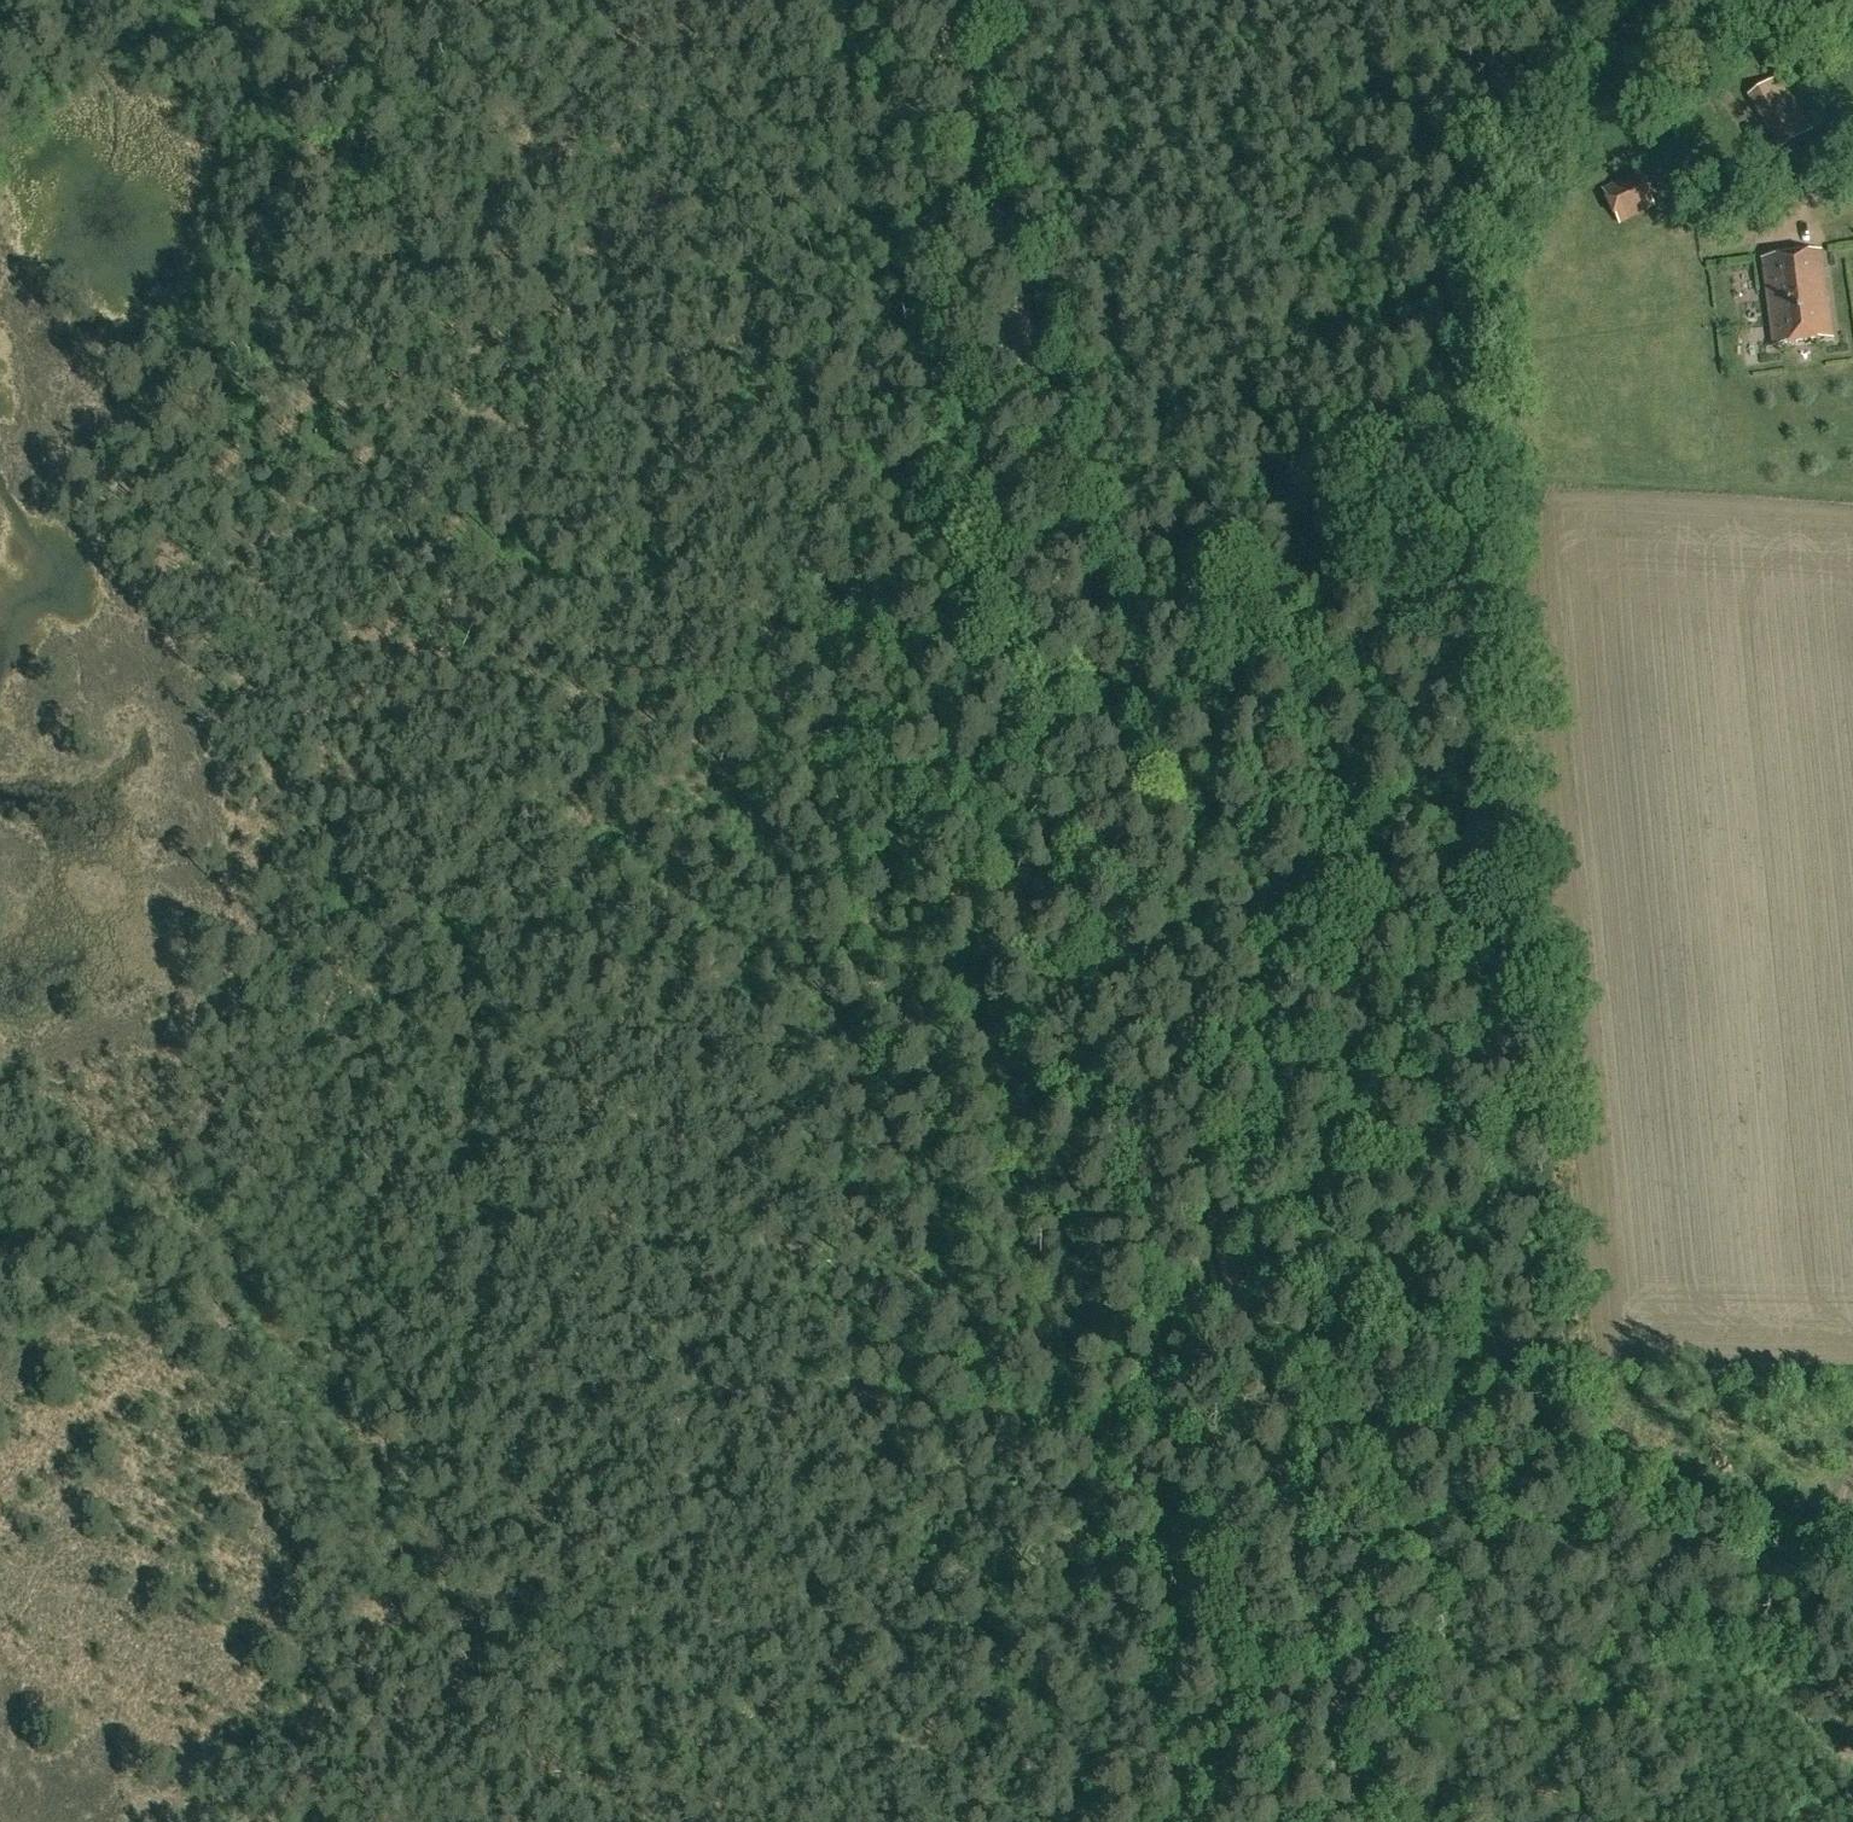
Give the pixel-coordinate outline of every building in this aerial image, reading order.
[(1776,78),(1749,94),(1781,147),(1808,131),(1776,78)] [(1654,204),(1638,172),(1603,189),(1619,221),(1654,204)] [(1820,251),(1763,258),(1774,345),(1831,338),(1820,251)]
